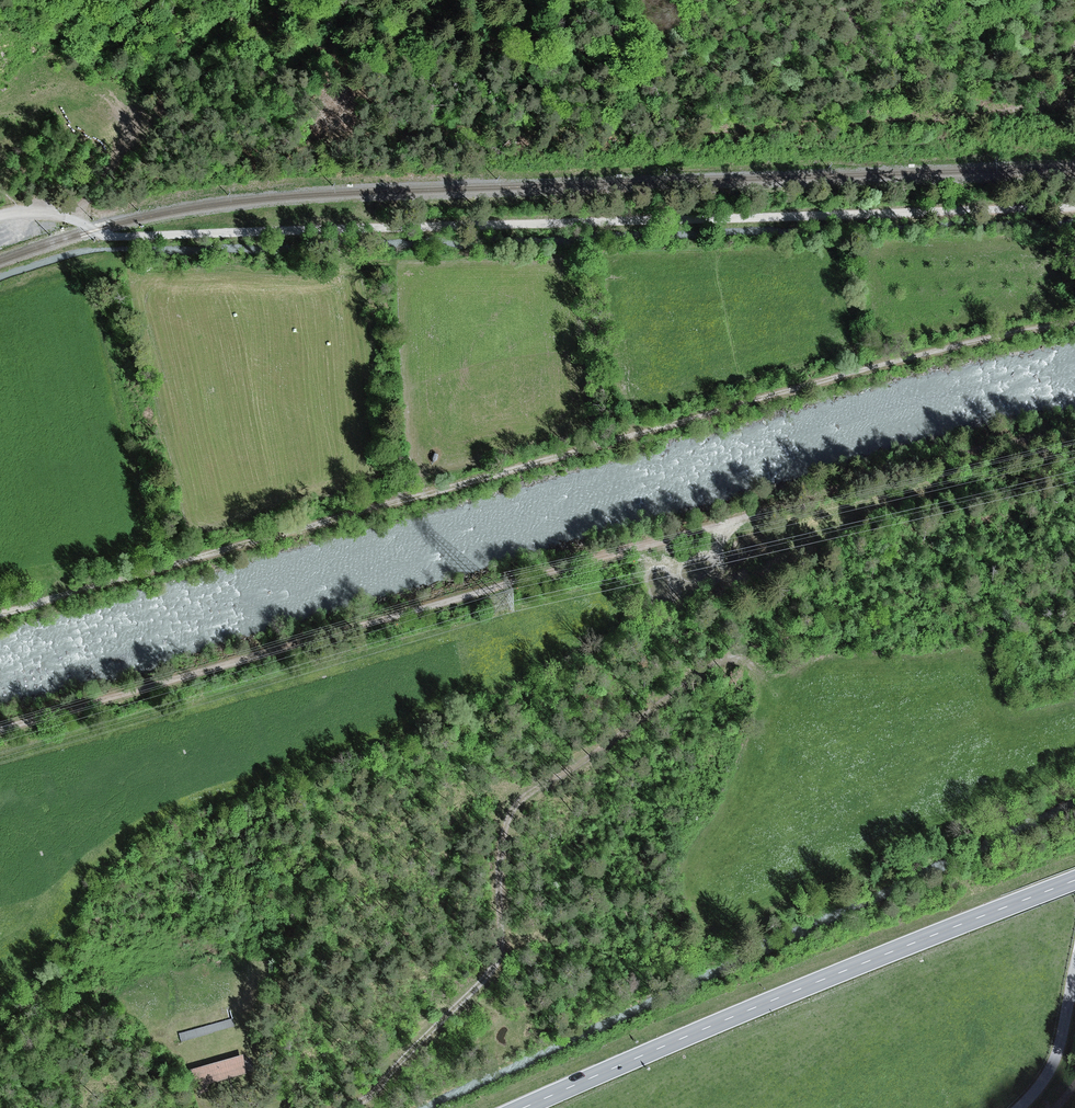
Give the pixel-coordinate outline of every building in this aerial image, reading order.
[(233,1019),(180,1034),(182,1041),(235,1027),(233,1019)] [(245,1055),(194,1070),(201,1094),(209,1092),(207,1085),(247,1074),(245,1055)]
